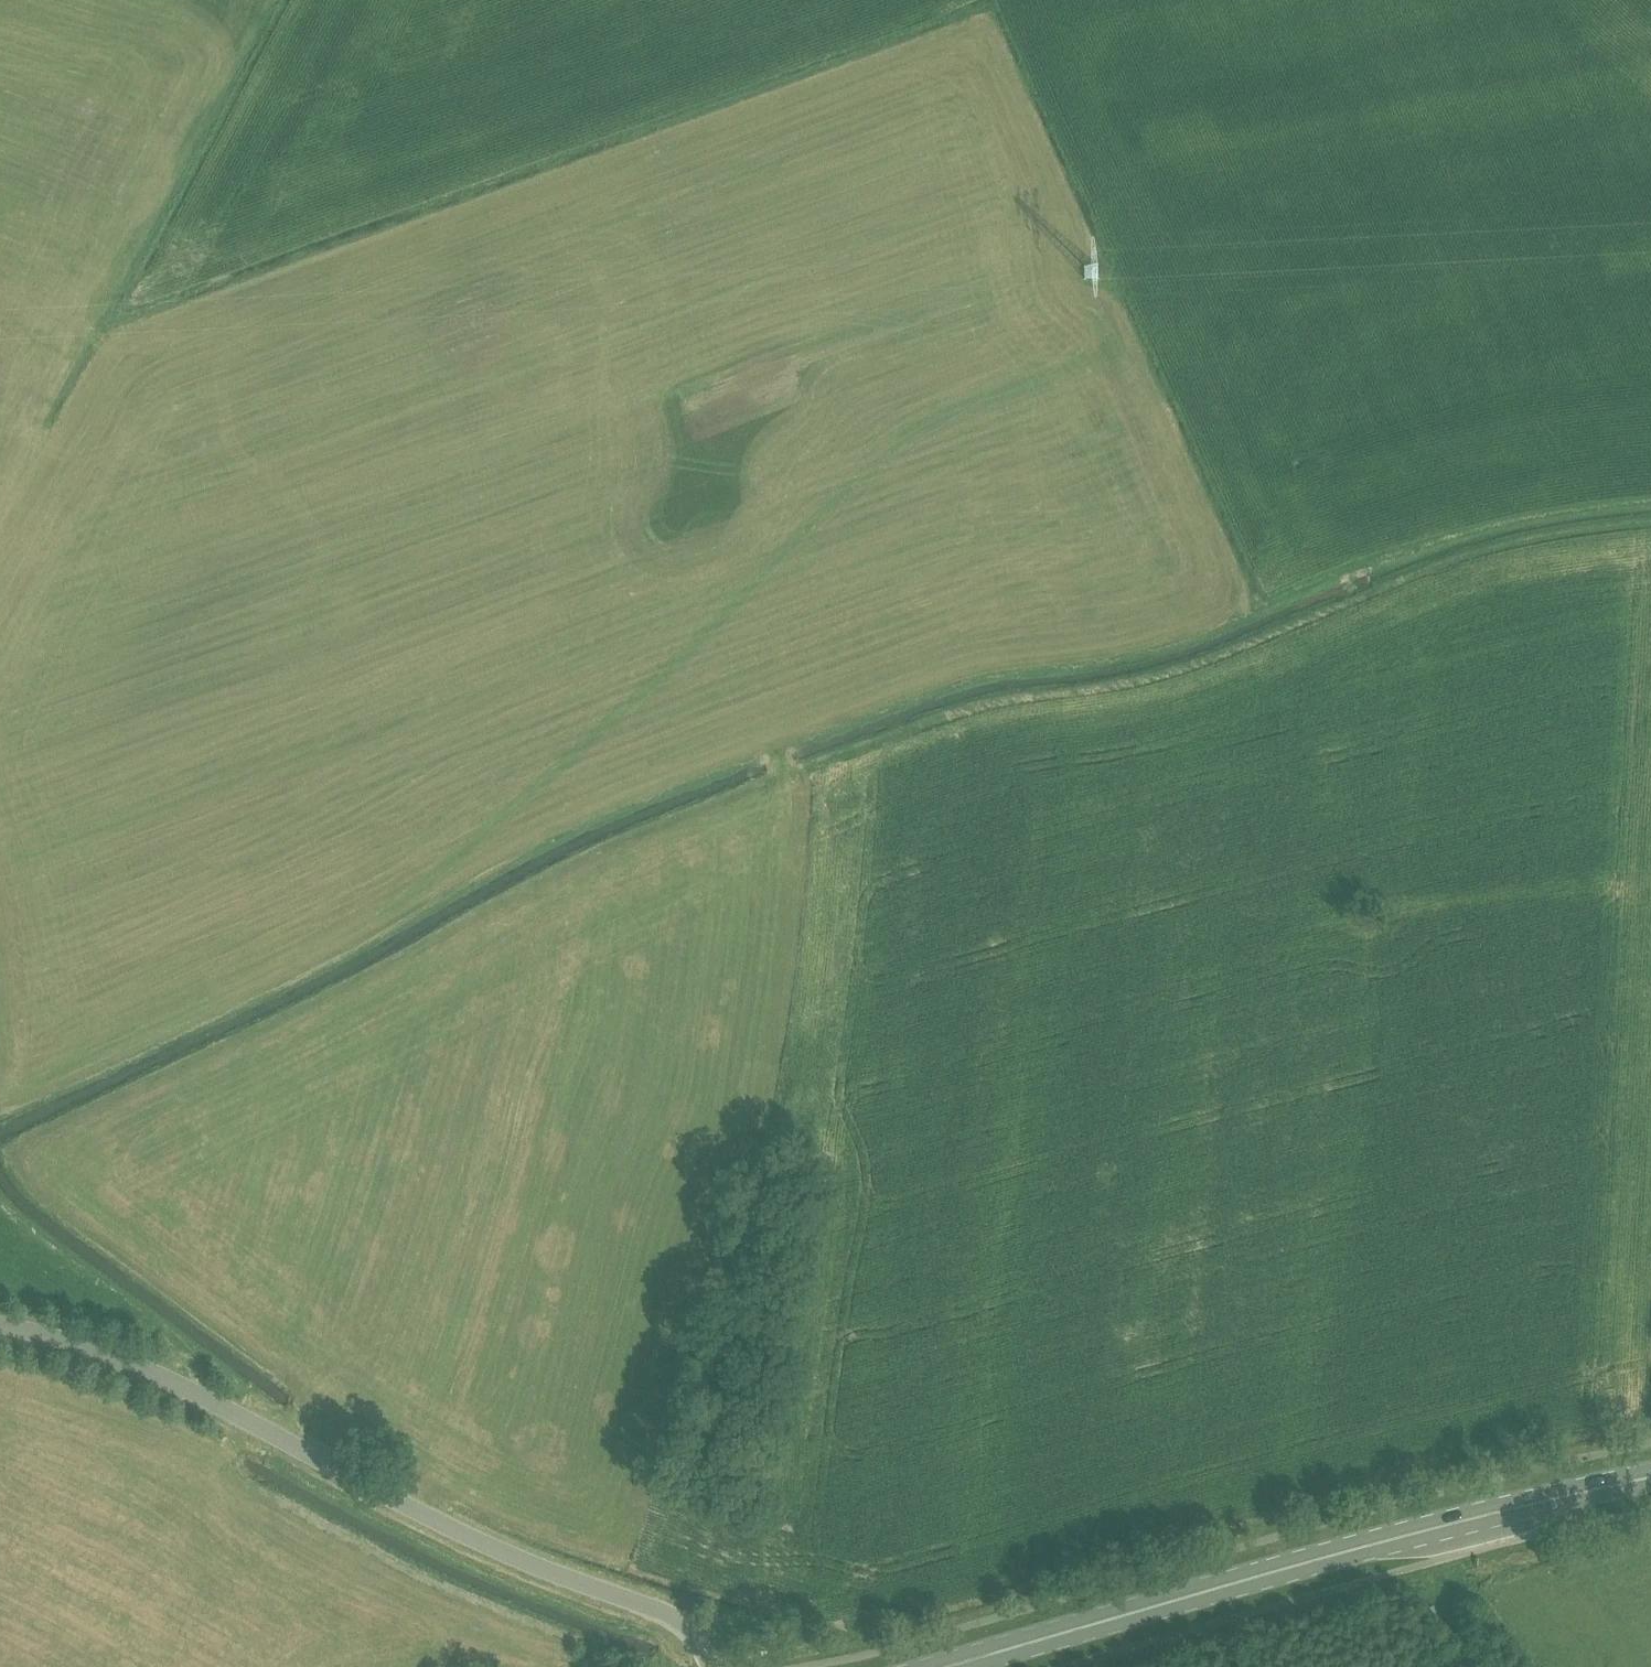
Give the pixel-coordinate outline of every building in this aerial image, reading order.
[(1427,1624),(1438,1621),(1433,1605),(1422,1609),(1427,1624)]
